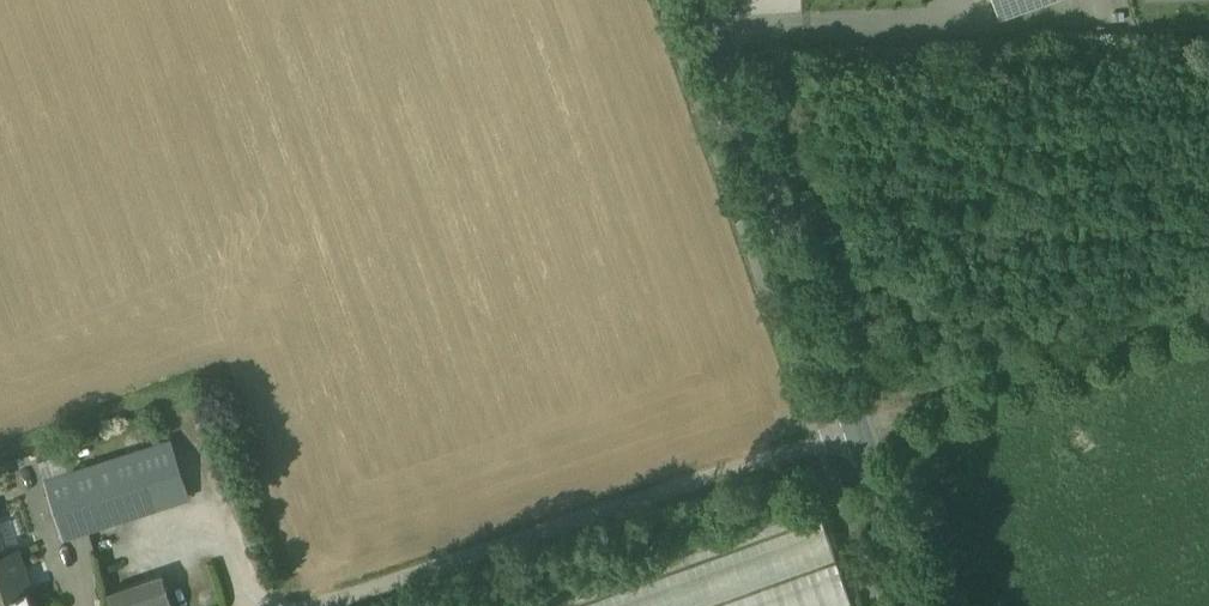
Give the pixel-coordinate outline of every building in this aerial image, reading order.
[(999,17),(1045,0),(993,0),(999,17)] [(171,440),(45,481),(63,536),(189,495),(171,440)] [(521,605),(854,605),(821,514),(808,519),(804,505),(521,605)] [(3,553),(0,544),(0,605),(35,605),(17,548),(3,553)] [(107,590),(112,605),(172,605),(161,572),(107,590)]
